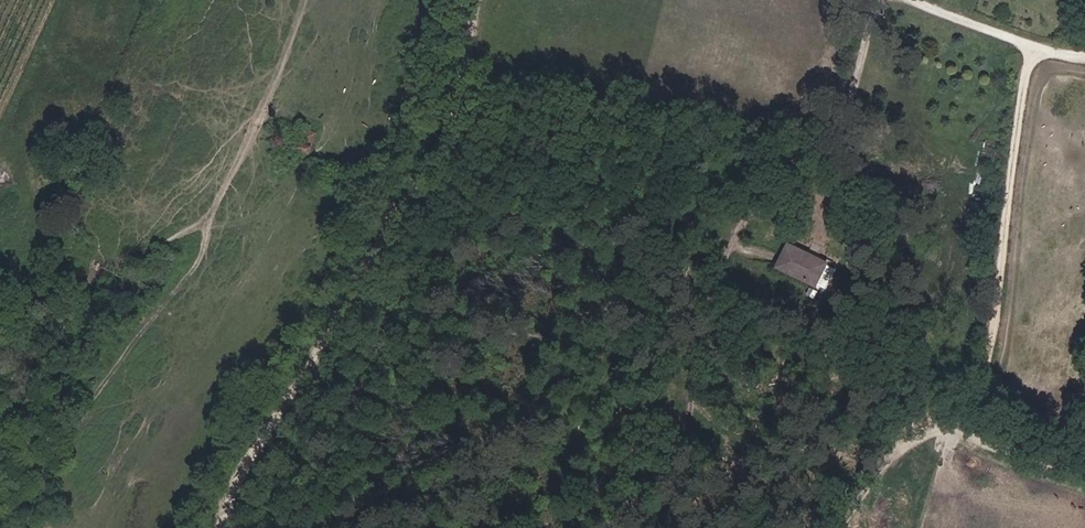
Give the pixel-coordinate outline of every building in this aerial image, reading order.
[(309,153),(317,133),(304,129),(297,148),(309,153)] [(827,264),(827,263),(790,244),(779,266),(817,285),(817,284),(827,264)] [(827,289),(837,269),(827,264),(817,284),(827,289)] [(816,298),(820,291),(813,287),(809,295),(816,298)]
